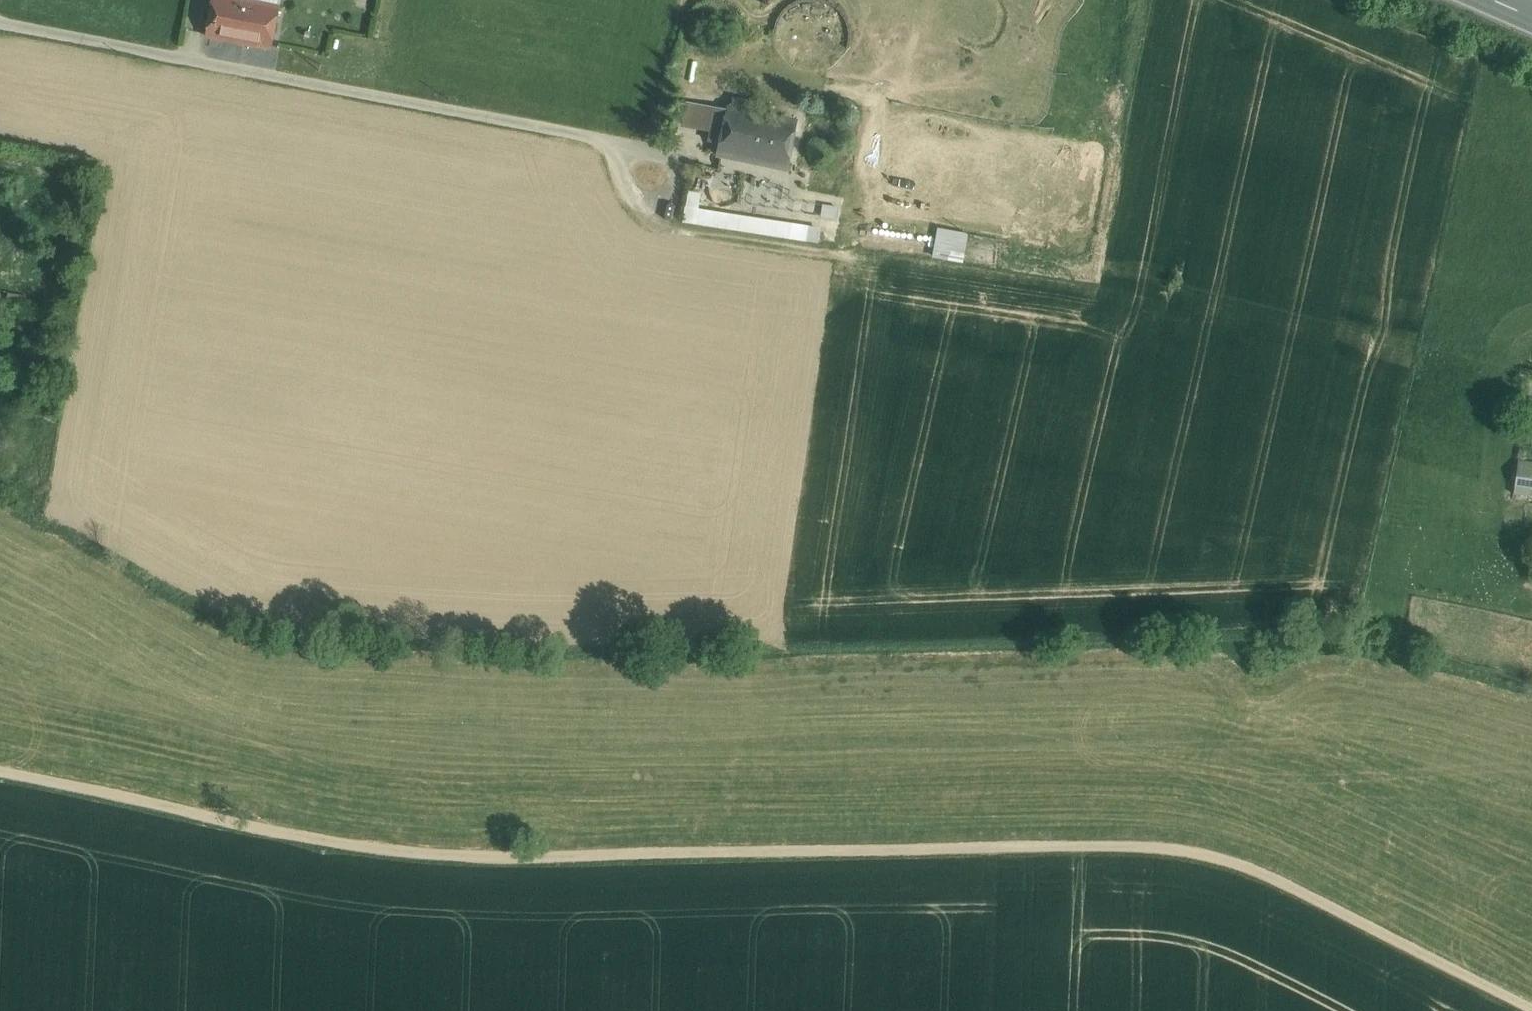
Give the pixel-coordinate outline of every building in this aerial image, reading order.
[(236,0),(215,0),(208,36),(270,47),(277,8),(236,0)] [(684,101),(679,126),(723,135),(728,110),(684,101)] [(794,124),(728,110),(723,135),(720,153),(786,167),(794,124)] [(817,241),(820,225),(699,208),(701,191),(686,189),(682,221),(817,241)] [(932,257),(965,260),(967,230),(935,227),(932,257)] [(1531,487),(1531,460),(1516,459),(1514,485),(1531,487)]
